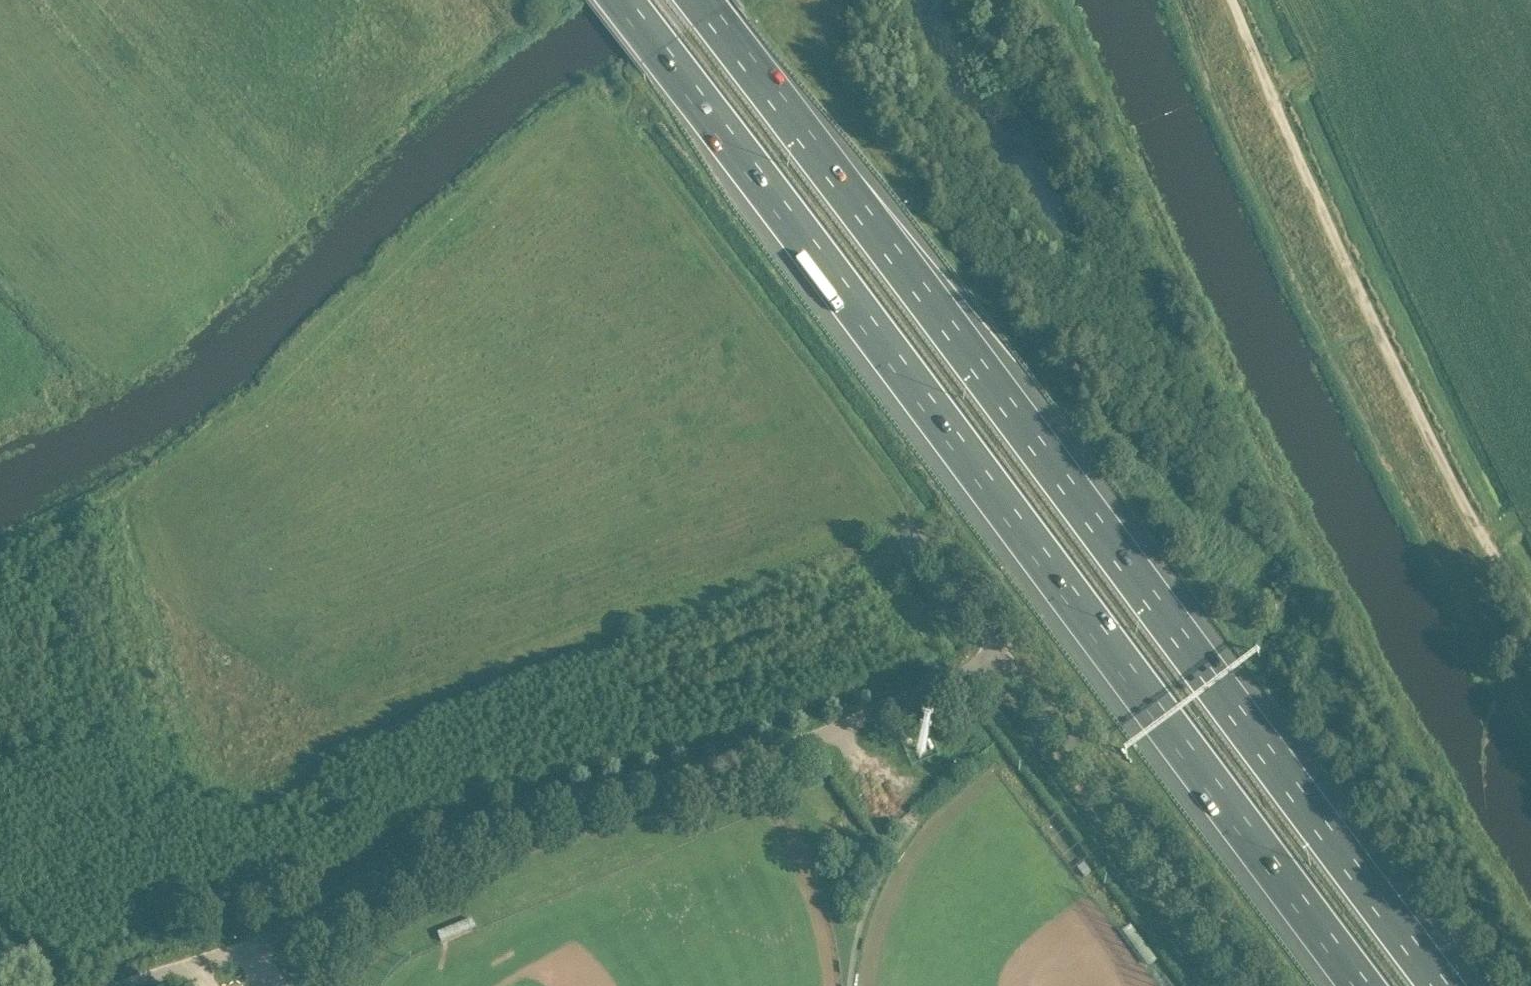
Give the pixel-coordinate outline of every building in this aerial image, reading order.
[(939,755),(927,728),(901,739),(912,766),(939,755)]
